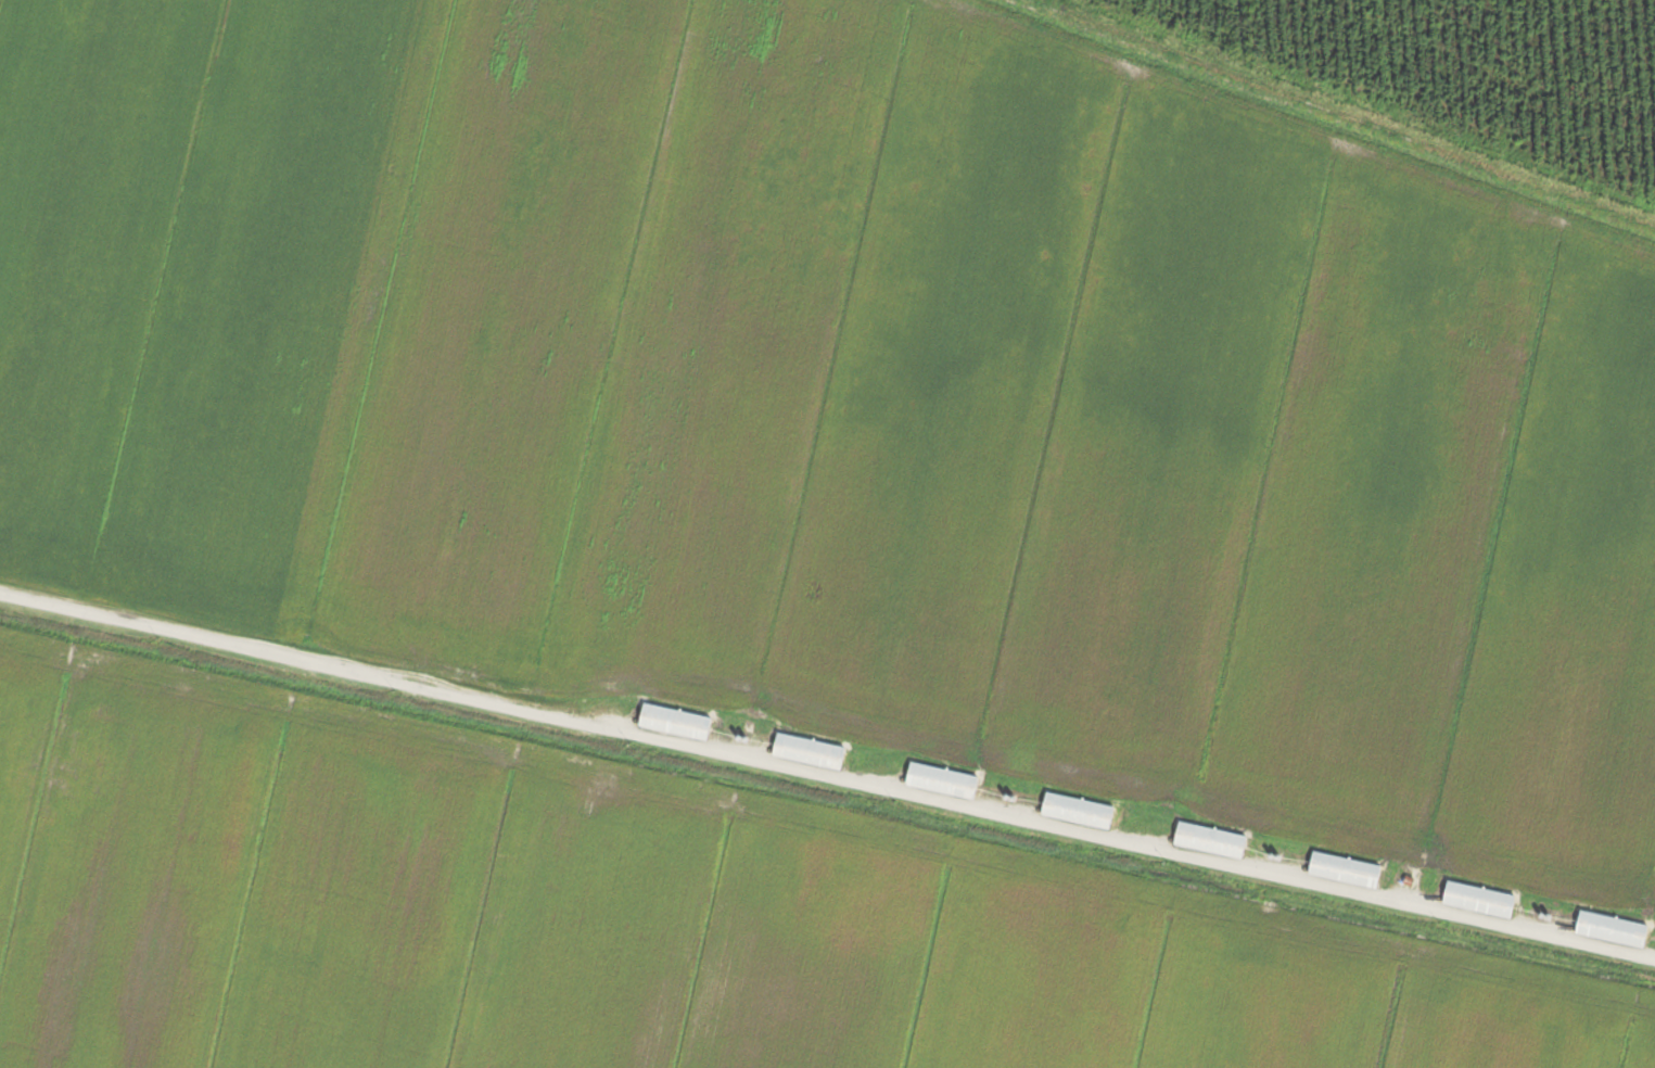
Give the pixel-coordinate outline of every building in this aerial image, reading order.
[(704,740),(708,716),(637,704),(633,728),(704,740)] [(843,747),(771,732),(766,756),(838,771),(843,747)] [(971,800),(976,777),(905,761),(900,785),(971,800)] [(1107,830),(1112,806),(1040,792),(1036,815),(1107,830)] [(1173,822),(1169,846),(1239,859),(1243,836),(1173,822)] [(1374,889),(1379,866),(1307,851),(1303,875),(1374,889)] [(1441,881),(1437,905),(1509,918),(1513,895),(1441,881)] [(1641,947),(1645,924),(1574,911),(1570,935),(1641,947)]
